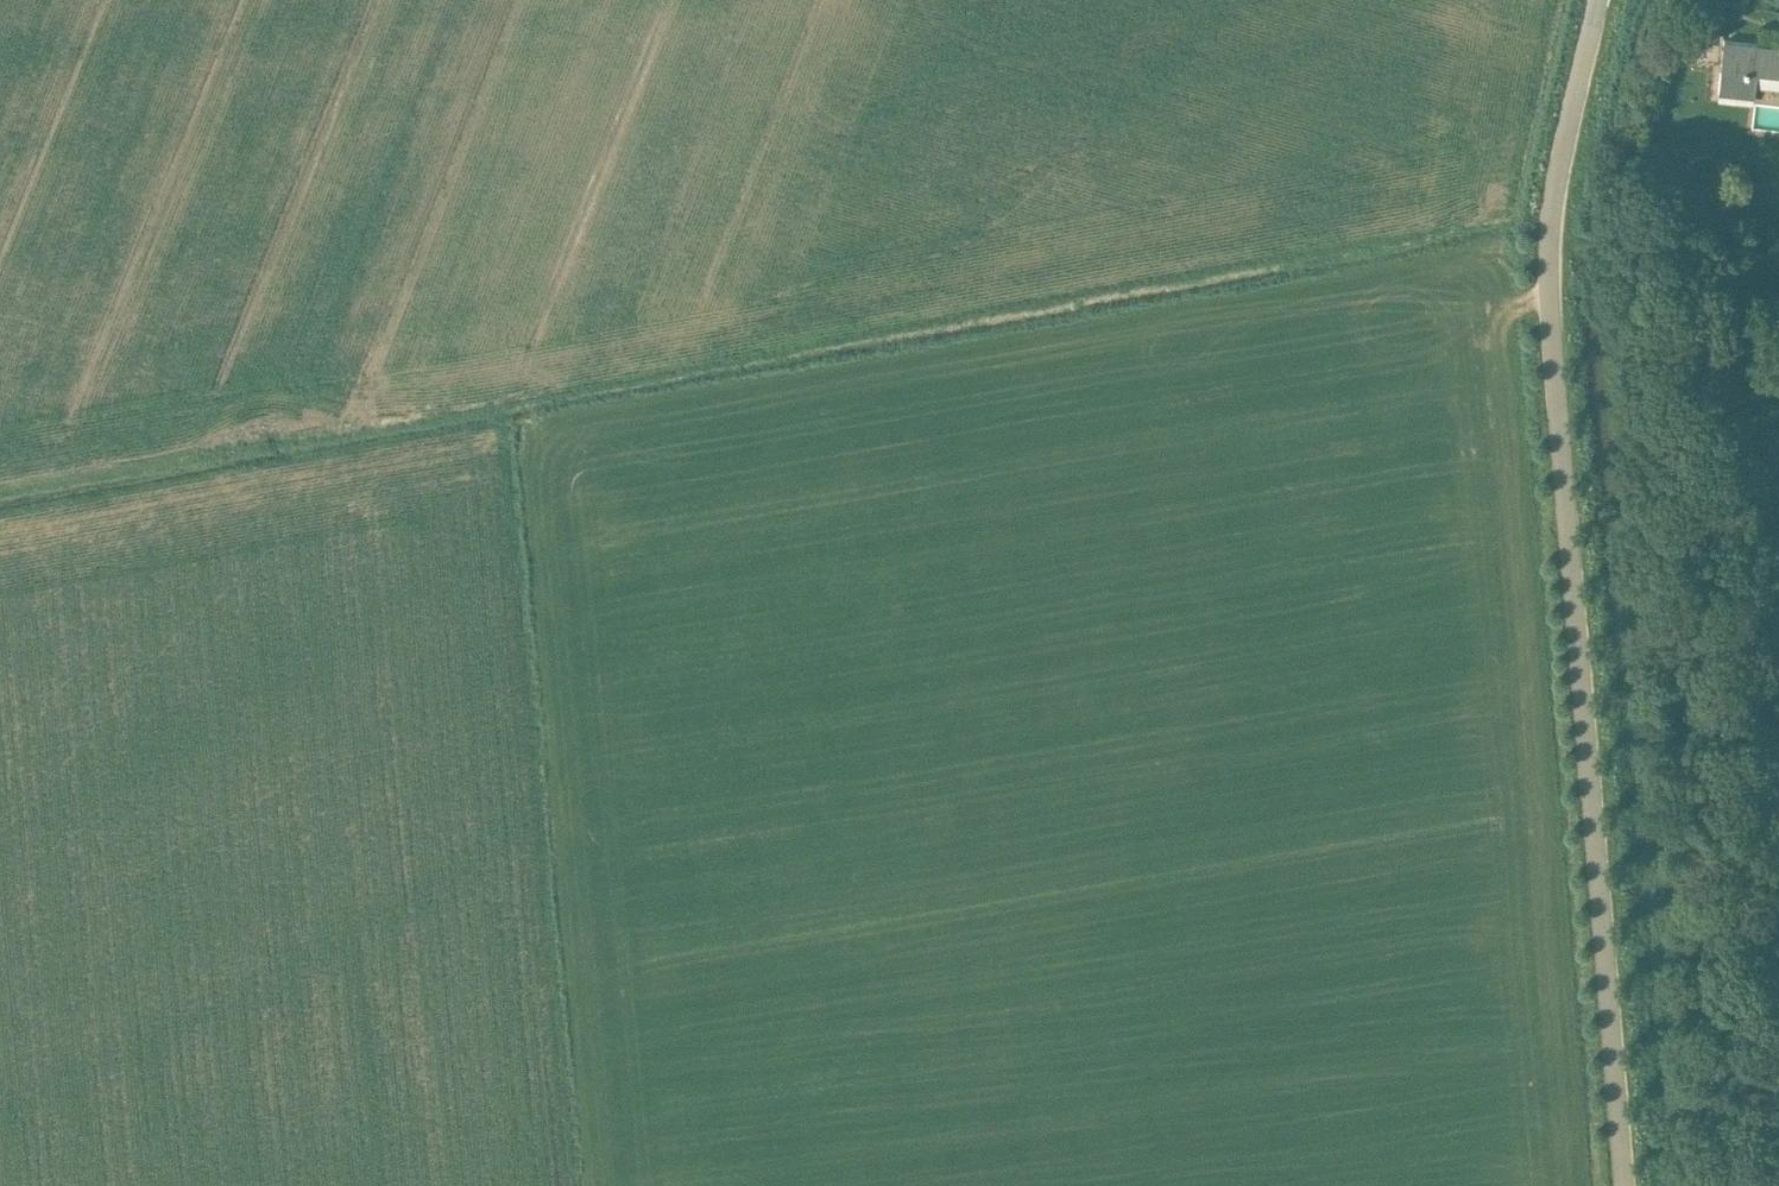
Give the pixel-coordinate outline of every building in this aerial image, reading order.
[(1693,28),(1722,32),(1724,16),(1695,12),(1693,28)] [(1723,40),(1718,92),(1754,96),(1757,75),(1758,75),(1758,73),(1778,76),(1778,46),(1723,40)]
